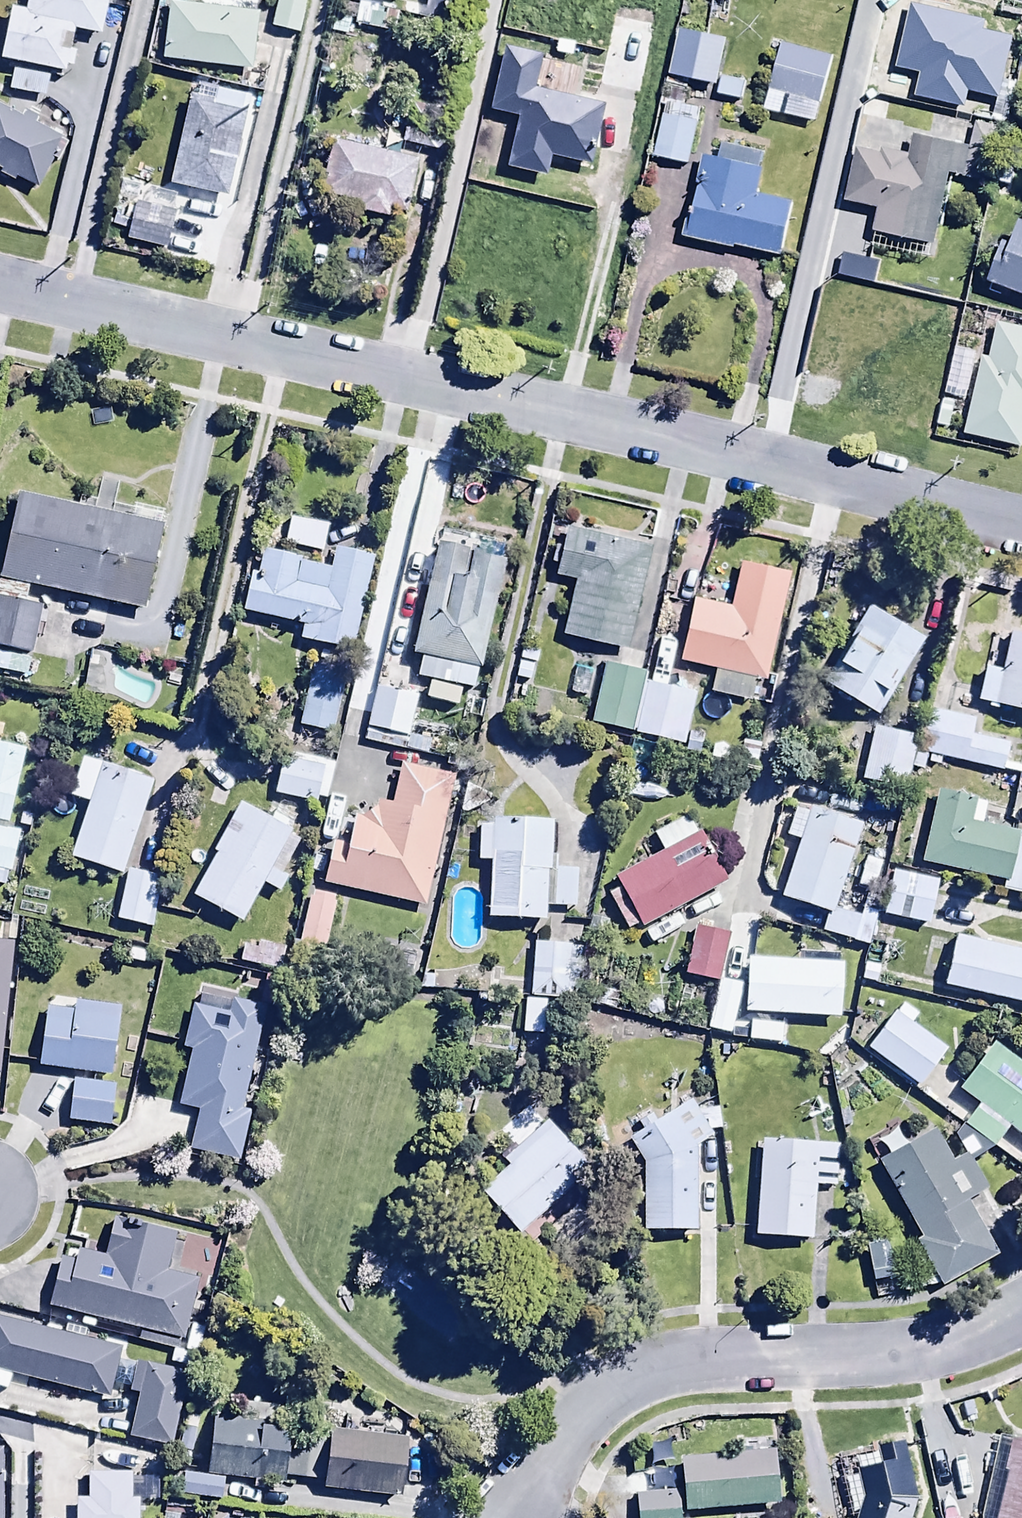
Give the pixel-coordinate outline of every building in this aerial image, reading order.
[(23,6),(11,3),(0,50),(0,57),(63,71),(73,26),(98,32),(105,0),(25,0),(23,6)] [(256,4),(193,0),(166,0),(162,61),(251,67),(256,4)] [(269,24),(298,30),(305,0),(274,0),(269,24)] [(726,36),(677,28),(669,73),(719,82),(726,36)] [(540,50),(501,42),(488,106),(515,112),(504,163),(544,172),(548,155),(587,163),(600,100),(532,86),(540,50)] [(831,55),(780,42),(763,108),(815,121),(831,55)] [(895,72),(843,60),(832,114),(863,121),(864,115),(885,119),(895,72)] [(48,72),(11,66),(8,89),(45,95),(48,72)] [(660,105),(662,105),(654,158),(689,164),(698,106),(682,103),(686,79),(665,76),(660,105)] [(196,96),(185,94),(169,181),(228,193),(248,91),(198,82),(196,96)] [(1011,92),(990,89),(985,119),(1006,123),(1011,92)] [(0,103),(0,174),(12,180),(15,175),(37,186),(49,161),(54,163),(67,135),(36,120),(38,116),(21,107),(19,112),(0,103)] [(871,225),(934,237),(947,172),(991,180),(1001,127),(974,122),(970,143),(913,131),(909,148),(882,143),(881,150),(855,145),(844,200),(875,206),(871,225)] [(417,156),(334,138),(322,192),(377,203),(380,189),(409,195),(417,156)] [(686,198),(679,235),(780,254),(791,197),(757,191),(765,150),(744,146),(742,159),(701,151),(692,200),(686,198)] [(183,207),(120,192),(110,235),(174,249),(183,207)] [(985,276),(1021,291),(1021,215),(1019,213),(1009,236),(1003,234),(985,276)] [(980,355),(962,434),(1018,447),(1021,431),(1021,324),(996,318),(987,356),(980,355)] [(978,351),(953,346),(945,388),(970,393),(978,351)] [(16,491),(0,562),(0,646),(29,652),(40,603),(25,599),(28,582),(142,607),(164,508),(132,501),(128,515),(16,491)] [(269,517),(265,536),(318,546),(322,527),(269,517)] [(648,542),(565,524),(553,571),(571,575),(559,629),(626,644),(648,542)] [(471,689),(505,557),(436,540),(408,649),(419,652),(413,675),(471,689)] [(250,567),(240,609),(297,623),(293,641),(351,655),(375,554),(330,543),(326,559),(262,544),(256,569),(250,567)] [(690,598),(676,657),(717,667),(711,691),(750,701),(756,675),(763,677),(777,619),(785,621),(794,584),(786,582),(788,571),(741,559),(729,607),(690,598)] [(878,714),(922,637),(863,603),(819,681),(878,714)] [(1006,627),(998,667),(982,664),(976,698),(1021,707),(1021,630),(1006,627)] [(0,651),(0,671),(24,676),(28,657),(0,651)] [(602,660),(589,723),(682,744),(695,689),(643,677),(645,670),(602,660)] [(341,680),(308,673),(297,724),(331,731),(341,680)] [(413,692),(374,682),(360,738),(398,749),(413,692)] [(920,770),(923,754),(1005,770),(1010,742),(971,734),(974,717),(922,707),(910,767),(920,770)] [(915,734),(875,724),(860,780),(900,791),(915,734)] [(8,824),(26,746),(0,740),(0,822),(8,824)] [(277,754),(271,794),(315,801),(321,761),(277,754)] [(121,871),(151,778),(79,756),(67,794),(86,800),(68,855),(121,871)] [(422,906),(452,775),(397,761),(388,801),(378,799),(376,806),(358,812),(350,811),(343,841),(330,839),(320,883),(422,906)] [(932,789),(916,860),(1001,879),(999,891),(1021,897),(1021,835),(978,826),(984,800),(932,789)] [(268,819),(237,801),(209,848),(213,850),(188,893),(237,922),(261,882),(278,892),(309,840),(288,828),(295,817),(276,805),(268,819)] [(859,822),(806,806),(777,896),(827,912),(820,932),(867,947),(880,906),(865,902),(860,916),(832,907),(859,822)] [(545,866),(548,817),(489,814),(488,824),(478,823),(476,859),(485,859),(483,917),(542,920),(542,905),(576,907),(578,868),(545,866)] [(638,922),(640,925),(724,878),(688,814),(651,835),(659,848),(612,874),(619,887),(607,894),(627,929),(638,922)] [(20,831),(0,827),(0,882),(3,868),(12,870),(20,831)] [(160,873),(126,867),(115,917),(150,924),(160,873)] [(937,881),(891,869),(879,916),(925,927),(937,881)] [(332,894),(308,889),(296,948),(321,953),(332,894)] [(727,932),(694,924),(683,974),(716,981),(727,932)] [(952,933),(941,984),(1021,1002),(1021,948),(952,933)] [(243,938),(239,961),(283,970),(288,947),(243,938)] [(574,942),(531,940),(529,995),(572,997),(574,942)] [(10,942),(0,941),(0,1062),(10,942)] [(744,957),(742,1011),(839,1016),(842,953),(797,951),(796,960),(744,957)] [(742,984),(719,978),(706,1026),(730,1032),(742,984)] [(228,1012),(193,1002),(180,1048),(187,1050),(172,1103),(199,1110),(188,1148),(235,1161),(250,1107),(237,1103),(264,1005),(232,997),(228,1012)] [(545,998),(523,997),(522,1035),(544,1036),(545,998)] [(45,1007),(38,1066),(108,1074),(116,1006),(54,999),(53,1007),(45,1007)] [(899,1002),(864,1047),(917,1086),(946,1047),(911,1022),(916,1014),(899,1002)] [(991,1040),(957,1086),(976,1101),(961,1121),(991,1144),(1006,1124),(1021,1136),(1021,1064),(991,1040)] [(115,1083),(70,1077),(64,1123),(109,1129),(115,1083)] [(692,1098),(627,1135),(639,1159),(641,1230),(695,1229),(692,1145),(712,1134),(692,1098)] [(514,1149),(476,1186),(518,1231),(588,1163),(544,1119),(532,1131),(519,1116),(500,1135),(514,1149)] [(900,1293),(939,1282),(997,1250),(968,1198),(985,1189),(966,1155),(953,1163),(933,1129),(877,1157),(920,1234),(914,1237),(920,1248),(902,1256),(900,1293)] [(835,1188),(838,1142),(759,1137),(752,1232),(810,1236),(813,1187),(835,1188)] [(60,1253),(46,1307),(179,1337),(193,1274),(164,1268),(172,1232),(108,1218),(99,1256),(73,1250),(72,1256),(60,1253)] [(105,1398),(119,1346),(0,1313),(0,1369),(105,1398)] [(128,1392),(135,1394),(125,1437),(167,1447),(185,1374),(136,1362),(128,1392)] [(198,1415),(182,1413),(174,1464),(190,1467),(198,1415)] [(402,1436),(337,1428),(338,1415),(320,1413),(317,1436),(290,1433),(285,1473),(321,1477),(320,1484),(339,1486),(337,1498),(353,1500),(354,1489),(394,1494),(402,1436)] [(286,1423),(210,1415),(204,1472),(183,1469),(180,1493),(219,1498),(222,1473),(280,1479),(286,1423)] [(1001,1431),(982,1517),(1021,1517),(1021,1436),(1001,1431)] [(919,1497),(907,1438),(880,1444),(882,1451),(856,1457),(860,1474),(843,1478),(851,1511),(857,1509),(854,1517),(912,1517),(919,1497)] [(773,1446),(677,1453),(681,1510),(777,1504),(773,1446)] [(136,1494),(131,1494),(130,1469),(87,1470),(87,1495),(74,1495),(74,1517),(136,1517),(136,1494)] [(634,1493),(636,1517),(679,1517),(676,1489),(634,1493)] [(163,1508),(160,1517),(184,1517),(185,1513),(163,1508)]
